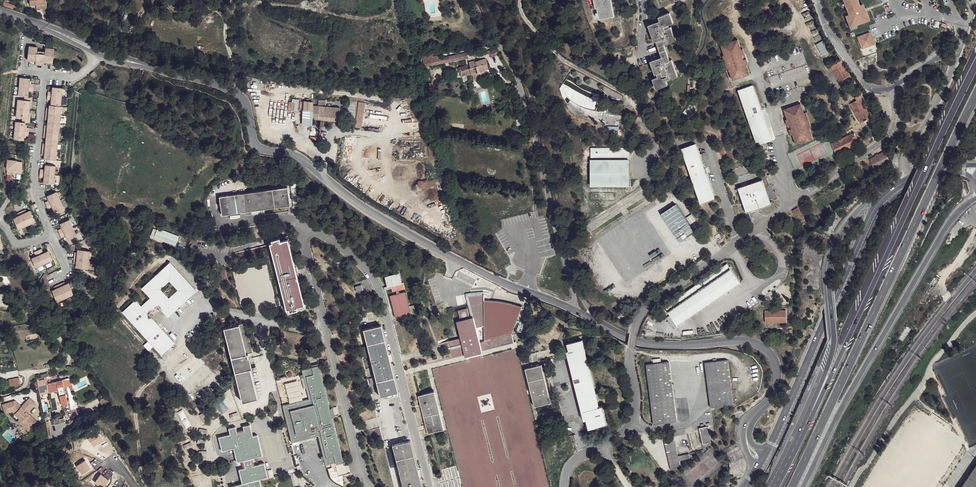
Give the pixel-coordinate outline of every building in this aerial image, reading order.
[(596,8),(597,8),(599,19),(614,16),(611,0),(594,0),(596,8)] [(798,10),(810,6),(808,0),(794,0),(798,10)] [(850,14),(847,15),(851,27),(857,25),(871,20),(866,8),(865,8),(863,9),(861,4),(859,0),(845,0),(850,14)] [(660,20),(649,25),(655,41),(657,41),(663,56),(651,61),(655,74),(657,73),(658,76),(653,79),(657,89),(668,85),(666,80),(678,76),(672,60),(670,60),(664,45),(676,40),(671,27),(669,27),(668,25),(673,22),(670,12),(659,17),(660,20)] [(870,32),(858,37),(862,49),(875,45),(870,32)] [(823,40),(815,45),(822,56),(829,51),(823,40)] [(738,53),(734,44),(717,50),(721,60),(720,61),(725,76),(727,75),(731,84),(747,78),(744,68),(745,68),(739,53),(738,53)] [(39,47),(30,47),(29,61),(37,62),(37,65),(45,66),(46,63),(54,64),(55,49),(47,48),(46,54),(38,53),(39,47)] [(487,51),(490,58),(498,54),(495,47),(487,51)] [(425,61),(426,65),(468,58),(466,50),(434,55),(435,58),(425,61)] [(467,69),(468,74),(474,73),(475,80),(486,77),(484,71),(489,70),(487,59),(469,63),(470,68),(467,69)] [(842,60),(831,66),(840,81),(851,75),(842,60)] [(32,79),(22,78),(20,97),(26,97),(30,97),(31,93),(35,93),(35,84),(31,84),(32,79)] [(752,86),(739,91),(758,144),(771,139),(752,86)] [(65,89),(54,88),(54,93),(50,92),(49,100),(53,100),(53,106),(51,106),(51,109),(49,108),(47,121),(49,121),(49,127),(47,127),(45,139),(48,139),(47,145),(45,144),(43,156),(46,157),(46,160),(58,161),(64,107),(62,107),(65,89)] [(857,100),(850,104),(860,123),(872,117),(860,95),(855,97),(857,100)] [(290,99),(289,110),(297,110),(298,100),(290,99)] [(26,101),(20,101),(18,118),(24,119),(33,120),(34,102),(26,101)] [(305,101),(305,110),(314,111),(313,119),(341,121),(342,108),(314,105),(314,102),(305,101)] [(804,115),(799,105),(783,112),(786,122),(785,123),(790,137),(792,136),(796,146),(813,139),(809,130),(811,130),(805,114),(804,115)] [(17,123),(16,140),(27,141),(27,137),(30,138),(31,129),(27,129),(27,124),(24,124),(17,123)] [(851,134),(831,143),(837,155),(857,145),(855,141),(851,134)] [(696,144),(682,149),(701,203),(715,198),(696,144)] [(591,148),(591,160),(628,159),(628,148),(591,148)] [(885,150),(869,159),(875,169),(890,160),(885,150)] [(591,160),(591,186),(629,186),(629,159),(628,159),(591,160)] [(21,162),(11,161),(10,171),(11,171),(10,176),(14,177),(15,173),(17,173),(16,175),(25,176),(26,164),(21,163),(21,162)] [(49,173),(44,172),(43,180),(48,181),(47,186),(57,187),(59,169),(49,167),(49,173)] [(738,189),(747,213),(771,204),(763,180),(738,189)] [(284,189),(218,199),(220,217),(287,206),(284,189)] [(67,211),(60,195),(50,199),(52,203),(48,205),(51,213),(56,211),(58,215),(67,211)] [(678,243),(694,233),(676,205),(661,214),(678,243)] [(20,219),(16,221),(21,232),(37,224),(32,213),(28,215),(27,213),(19,216),(20,219)] [(79,240),(72,223),(63,227),(65,232),(60,233),(64,241),(68,239),(70,244),(79,240)] [(156,231),(152,241),(174,248),(177,238),(156,231)] [(277,241),(270,242),(268,247),(285,312),(287,311),(288,315),(296,312),(295,309),(303,307),(285,242),(278,243),(277,241)] [(38,260),(33,261),(37,271),(54,264),(50,254),(45,256),(43,252),(36,255),(38,260)] [(92,255),(80,253),(79,258),(77,258),(75,266),(78,267),(77,272),(90,273),(92,255)] [(665,307),(668,311),(729,269),(726,264),(665,307)] [(168,266),(140,291),(149,301),(140,309),(134,303),(122,315),(159,358),(173,346),(148,317),(156,309),(166,320),(194,294),(168,266)] [(730,270),(669,312),(678,325),(740,283),(730,270)] [(397,274),(384,277),(387,290),(391,289),(391,292),(394,292),(396,295),(389,297),(394,318),(411,314),(405,294),(398,294),(397,291),(403,289),(402,283),(400,284),(397,274)] [(940,278),(937,276),(924,295),(928,297),(940,278)] [(58,293),(53,294),(58,306),(75,298),(70,287),(65,289),(64,286),(56,290),(58,293)] [(465,296),(470,319),(473,318),(468,298),(475,297),(483,296),(483,293),(474,294),(465,296)] [(461,338),(448,341),(452,358),(513,343),(511,334),(521,308),(511,305),(497,302),(483,302),(483,296),(475,297),(468,298),(473,318),(470,319),(469,319),(466,309),(457,312),(460,322),(458,322),(461,338)] [(765,310),(765,323),(786,322),(786,310),(765,310)] [(238,327),(223,331),(242,404),(257,400),(249,371),(251,370),(247,355),(245,356),(238,327)] [(379,327),(362,331),(380,397),(397,394),(379,327)] [(903,342),(911,328),(906,327),(899,339),(903,342)] [(582,341),(568,345),(569,352),(567,353),(585,422),(587,422),(589,431),(608,427),(603,408),(600,409),(582,341)] [(899,346),(896,344),(891,351),(895,353),(899,346)] [(727,357),(704,361),(710,405),(733,401),(727,357)] [(670,362),(647,365),(654,425),(677,422),(670,362)] [(539,366),(526,369),(535,407),(548,403),(539,366)] [(318,367),(301,372),(302,376),(300,377),(300,380),(302,380),(308,401),(283,407),(292,443),(318,437),(323,458),(321,459),(322,462),(325,462),(325,466),(335,464),(343,462),(332,419),(330,410),(318,367)] [(21,381),(11,383),(12,390),(22,389),(21,381)] [(51,382),(47,383),(48,386),(49,386),(51,392),(50,392),(50,395),(51,396),(59,393),(63,408),(69,407),(63,383),(52,386),(51,382)] [(47,383),(39,385),(40,392),(41,397),(41,398),(50,395),(50,392),(51,392),(49,386),(48,386),(47,383)] [(432,394),(418,397),(428,434),(443,430),(432,394)] [(16,403),(4,407),(6,413),(15,410),(18,414),(16,416),(21,421),(24,424),(26,421),(34,428),(38,424),(28,415),(36,406),(31,401),(22,409),(16,403)] [(216,406),(222,414),(228,409),(223,402),(216,406)] [(30,433),(34,428),(26,421),(24,424),(21,421),(19,423),(30,433)] [(706,424),(700,425),(703,441),(710,439),(706,424)] [(219,440),(223,454),(233,451),(237,465),(242,463),(243,471),(239,472),(242,486),(237,486),(261,486),(260,482),(261,481),(262,482),(269,480),(266,473),(263,466),(254,468),(252,461),(262,458),(257,438),(253,439),(249,428),(243,430),(243,432),(237,433),(236,430),(228,432),(229,437),(219,440)] [(674,437),(665,439),(671,468),(681,465),(679,459),(690,456),(689,451),(678,454),(674,437)] [(392,446),(402,486),(421,486),(409,442),(392,446)] [(716,461),(721,467),(725,464),(710,448),(704,453),(713,463),(716,461)] [(960,486),(975,486),(975,463),(960,486)]
